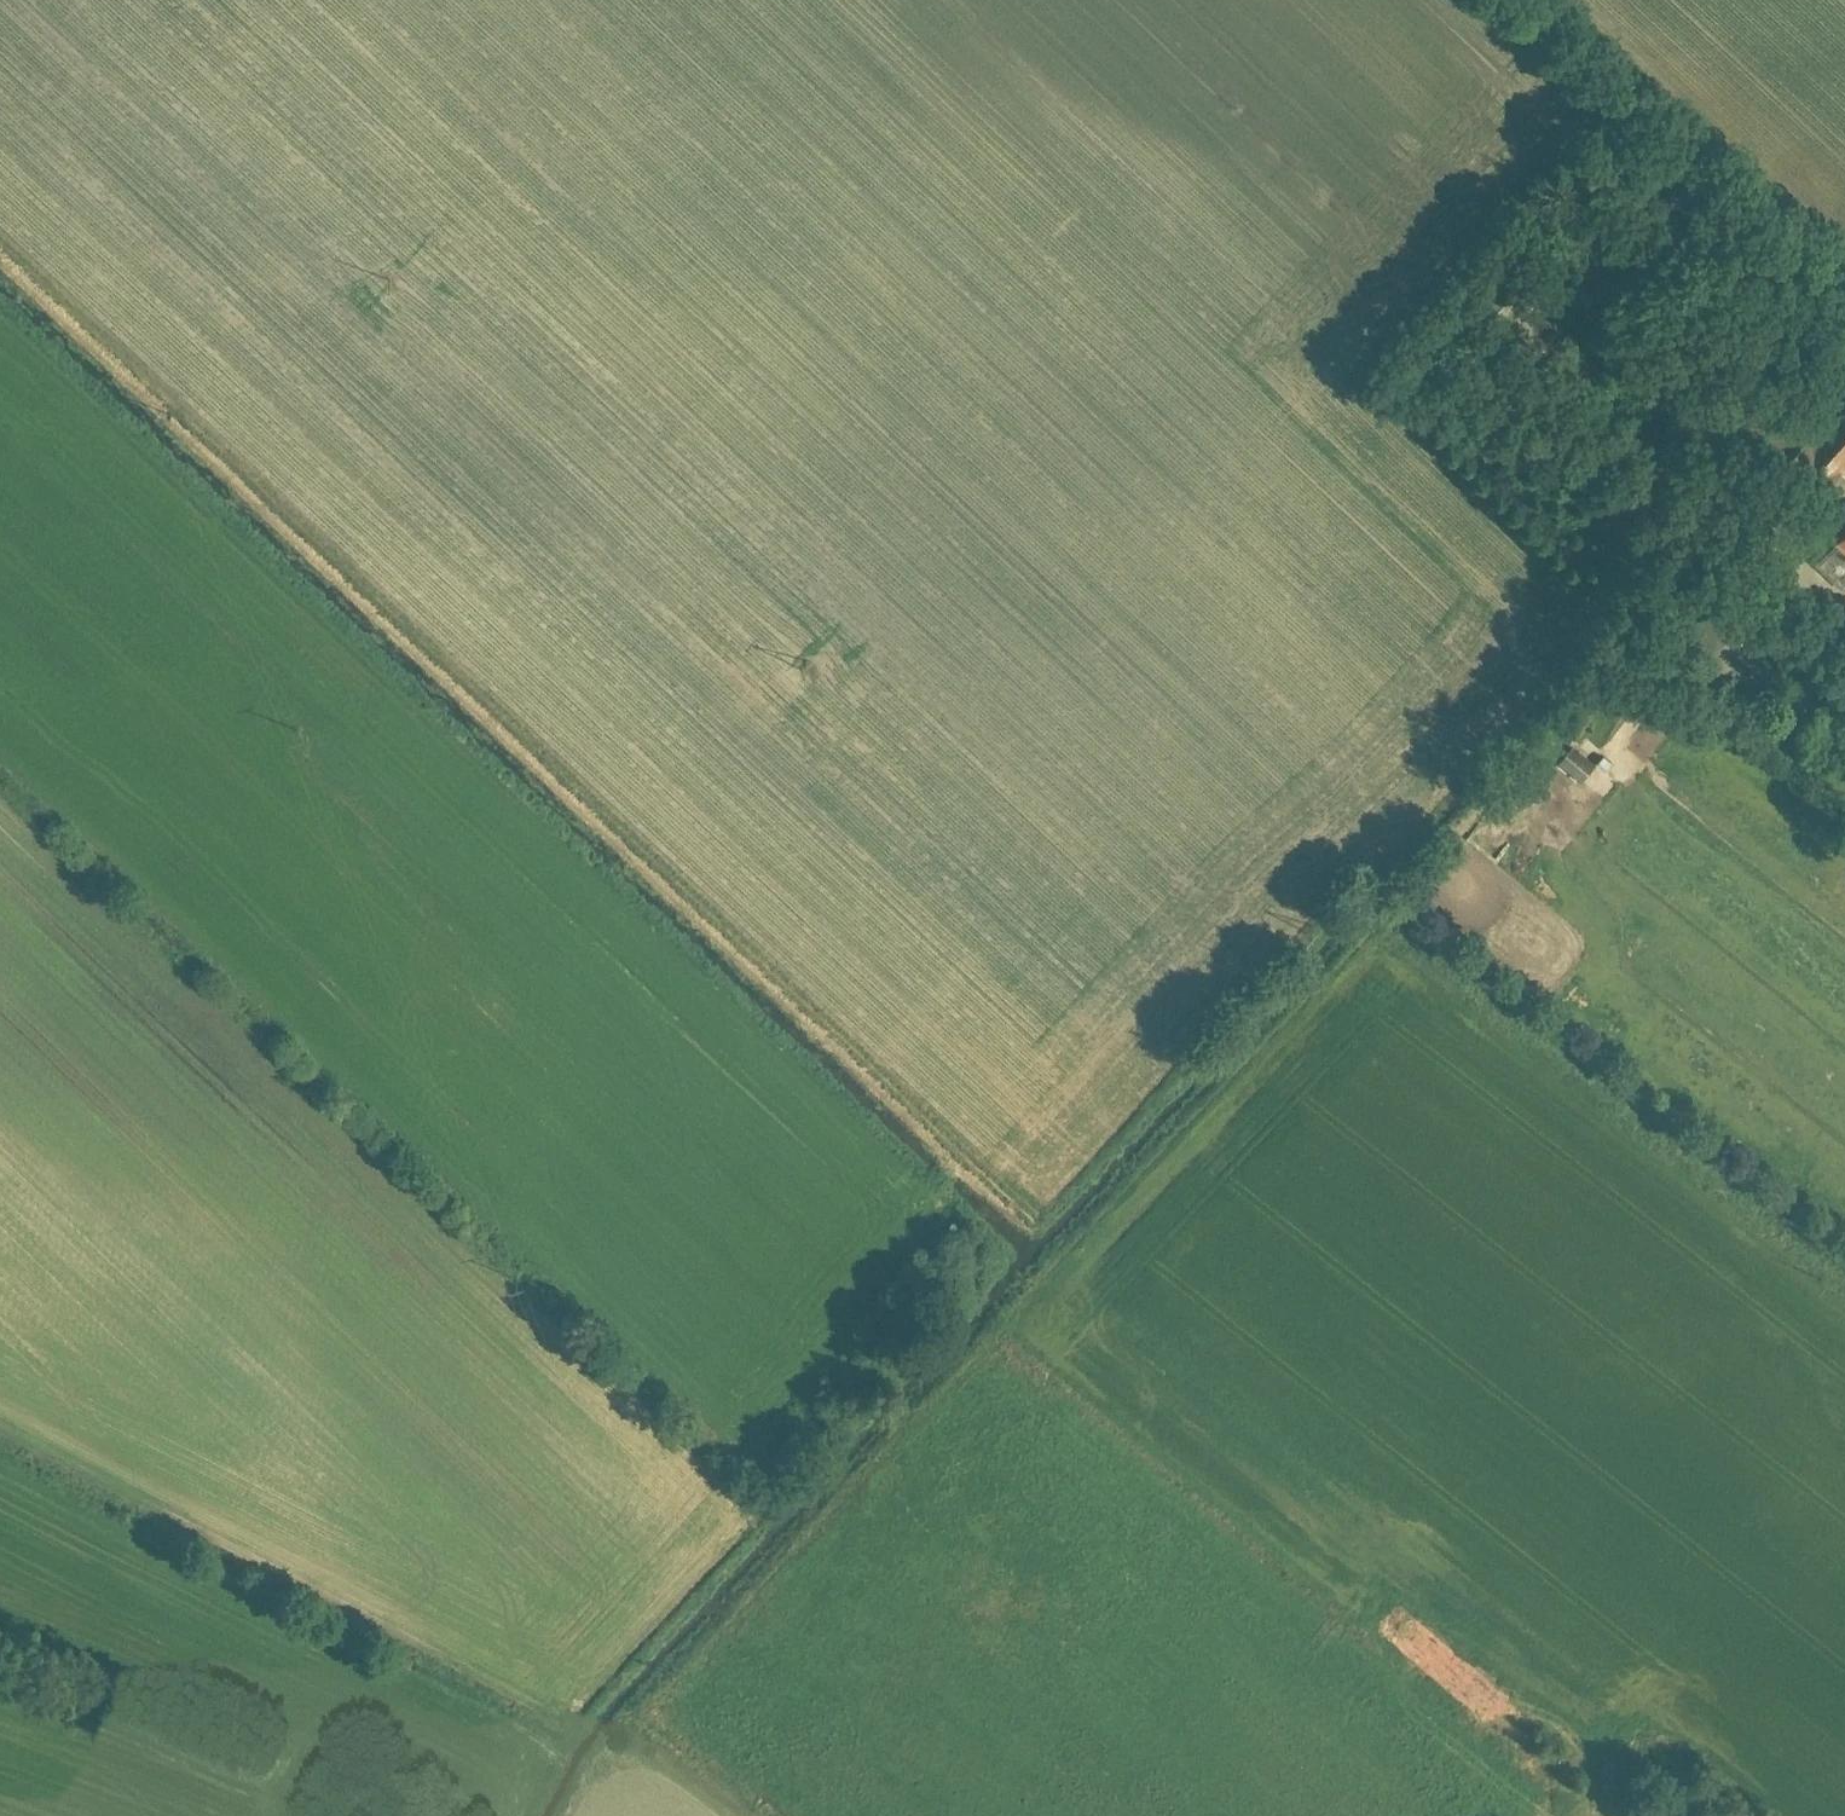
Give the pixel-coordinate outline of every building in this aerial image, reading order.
[(1816,441),(1808,434),(1775,473),(1813,504),(1841,471),(1844,474),(1844,406),(1816,441)] [(1832,540),(1844,552),(1844,526),(1832,540)] [(1563,758),(1586,772),(1595,758),(1572,744),(1563,758)]
